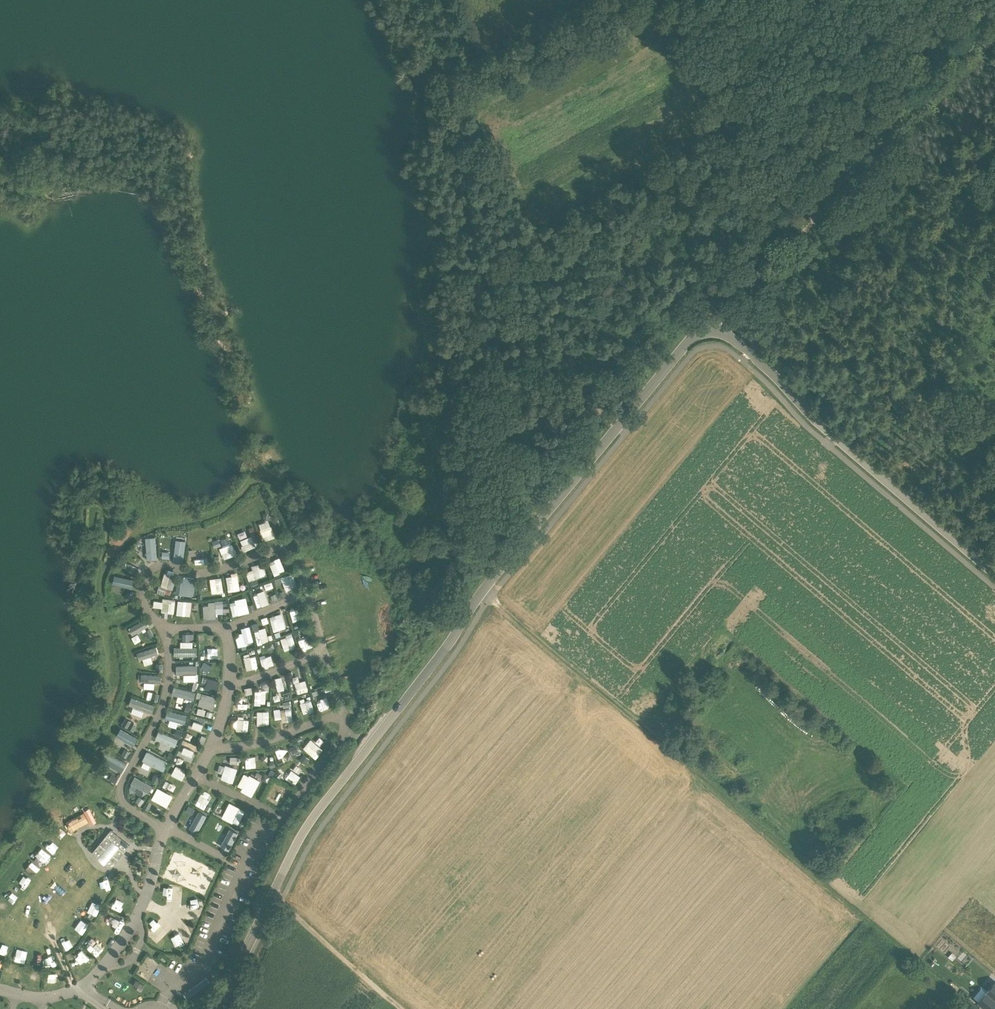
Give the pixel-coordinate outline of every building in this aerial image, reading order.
[(271,519),(260,522),(265,539),(276,535),(271,519)] [(246,529),(237,532),(240,538),(248,535),(246,529)] [(243,550),(256,545),(252,535),(239,539),(243,550)] [(146,537),(148,559),(157,558),(155,536),(146,537)] [(176,538),(173,561),(183,562),(185,540),(176,538)] [(233,542),(221,546),(224,557),(237,553),(233,542)] [(196,564),(206,562),(205,556),(195,559),(196,564)] [(281,557),(269,561),(273,574),(285,570),(281,557)] [(250,584),(256,583),(255,576),(266,574),(264,562),(252,564),(253,569),(247,570),(250,584)] [(126,569),(137,575),(141,569),(130,563),(126,569)] [(173,588),(177,575),(165,571),(160,584),(173,588)] [(232,572),(232,575),(226,576),(229,590),(241,588),(238,571),(232,572)] [(280,577),(286,591),(298,586),(293,572),(280,577)] [(113,582),(130,586),(132,579),(115,575),(113,582)] [(222,576),(211,577),(212,592),(224,591),(222,576)] [(186,593),(188,584),(178,583),(177,591),(186,593)] [(157,589),(169,595),(172,589),(160,584),(157,589)] [(254,592),(257,606),(268,603),(265,590),(254,592)] [(175,611),(175,598),(163,597),(163,600),(154,600),(153,606),(162,607),(162,611),(175,611)] [(204,616),(224,615),(223,599),(209,600),(209,604),(204,604),(204,616)] [(245,599),(230,603),(233,615),(249,610),(245,599)] [(192,613),(192,601),(179,600),(178,612),(192,613)] [(292,617),(302,614),(299,607),(290,610),(292,617)] [(283,617),(271,620),(274,631),(286,627),(283,617)] [(129,627),(133,634),(148,625),(145,619),(129,627)] [(255,629),(265,626),(263,620),(253,623),(255,629)] [(257,643),(268,641),(267,627),(255,629),(257,643)] [(244,634),(237,634),(237,642),(245,642),(244,634)] [(293,634),(281,636),(284,650),(296,647),(293,634)] [(298,638),(302,649),(312,646),(309,635),(298,638)] [(206,658),(220,658),(220,646),(206,646),(206,658)] [(138,654),(140,660),(158,653),(156,647),(138,654)] [(175,658),(196,657),(196,647),(175,647),(175,658)] [(259,668),(258,656),(250,657),(249,653),(243,654),(245,669),(259,668)] [(275,664),(272,653),(261,656),(264,667),(275,664)] [(177,676),(199,676),(198,665),(177,666),(177,676)] [(295,673),(298,683),(305,681),(302,671),(295,673)] [(142,674),(141,681),(161,683),(161,675),(142,674)] [(200,686),(218,691),(221,680),(203,675),(200,686)] [(288,676),(277,676),(277,689),(288,689),(288,676)] [(173,693),(195,699),(197,692),(175,686),(173,693)] [(255,689),(255,703),(265,703),(266,689),(255,689)] [(277,689),(271,690),(274,700),(280,699),(277,689)] [(290,690),(284,692),(286,699),(292,696),(290,690)] [(200,706),(215,708),(217,694),(201,692),(200,706)] [(320,710),(331,706),(327,695),(316,699),(320,710)] [(132,696),(129,703),(153,712),(155,705),(132,696)] [(316,709),(311,696),(299,700),(305,714),(316,709)] [(212,716),(213,710),(198,707),(197,713),(212,716)] [(292,707),(274,709),(275,718),(282,717),(282,721),(294,720),(292,707)] [(166,716),(185,721),(187,715),(168,709),(166,716)] [(270,724),(270,710),(258,710),(258,724),(270,724)] [(190,726),(202,730),(206,719),(194,715),(190,726)] [(123,724),(133,729),(136,723),(126,718),(123,724)] [(238,718),(236,729),(248,731),(250,719),(238,718)] [(118,735),(134,744),(138,737),(121,728),(118,735)] [(157,738),(175,745),(178,738),(160,731),(157,738)] [(318,757),(323,746),(310,739),(304,749),(318,757)] [(192,756),(197,745),(186,741),(182,751),(192,756)] [(130,751),(125,748),(121,754),(126,757),(130,751)] [(143,759),(164,769),(168,761),(147,751),(143,759)] [(303,753),(300,759),(306,762),(309,756),(303,753)] [(100,763),(120,773),(124,763),(105,754),(100,763)] [(245,767),(256,766),(256,755),(245,756),(245,767)] [(176,763),(171,773),(183,779),(188,769),(176,763)] [(227,763),(222,778),(234,782),(239,767),(227,763)] [(294,782),(300,775),(293,769),(287,776),(294,782)] [(158,782),(161,775),(155,773),(152,779),(158,782)] [(248,789),(254,777),(244,773),(239,784),(248,789)] [(131,783),(149,792),(152,786),(134,777),(131,783)] [(152,797),(168,804),(173,794),(157,786),(152,797)] [(200,793),(194,802),(205,808),(210,798),(200,793)] [(239,825),(246,810),(230,801),(222,816),(239,825)] [(96,822),(90,809),(85,811),(92,824),(96,822)] [(190,827),(197,831),(206,814),(199,810),(190,827)] [(231,829),(222,844),(228,848),(237,832),(231,829)] [(130,845),(110,830),(93,852),(112,868),(130,845)] [(122,899),(128,892),(122,886),(116,893),(122,899)] [(115,899),(111,907),(117,910),(121,902),(115,899)] [(7,967),(6,974),(19,976),(20,969),(7,967)] [(32,981),(42,983),(43,975),(33,973),(32,981)] [(211,985),(207,978),(186,994),(190,1000),(211,985)] [(987,991),(994,998),(994,981),(987,991)] [(987,991),(978,1001),(981,1004),(987,1008),(994,1008),(994,998),(987,991)]
